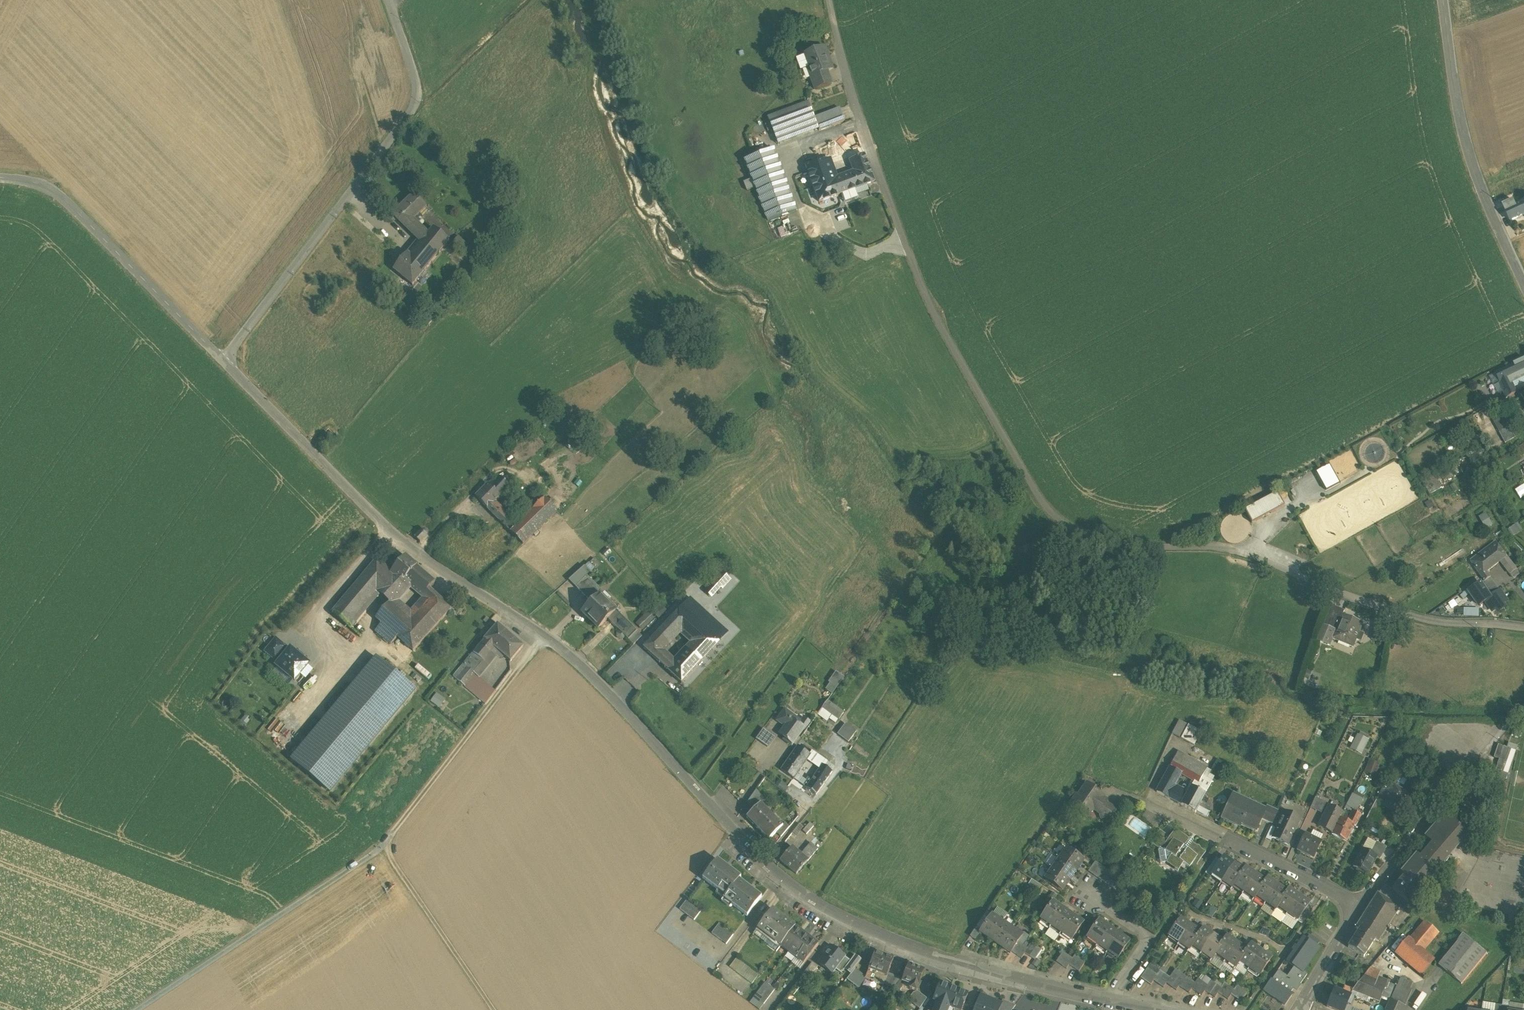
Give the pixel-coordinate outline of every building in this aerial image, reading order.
[(807,69),(815,90),(830,84),(826,71),(830,70),(826,59),(829,58),(825,48),(803,56),(803,57),(807,69)] [(802,71),(807,69),(803,57),(797,59),(802,71)] [(808,102),(768,118),(778,142),(817,127),(819,131),(844,121),(839,109),(815,119),(808,102)] [(834,142),(840,155),(861,147),(856,134),(834,142)] [(840,155),(834,142),(818,147),(824,161),(840,155)] [(836,181),(840,194),(856,188),(874,182),(861,147),(851,151),(859,172),(836,181)] [(796,210),(772,151),(745,162),(769,221),(796,210)] [(829,164),(808,172),(819,202),(840,194),(829,164)] [(859,196),(856,188),(842,194),(845,201),(859,196)] [(414,194),(392,215),(409,231),(418,223),(414,219),(427,206),(414,194)] [(1516,206),(1514,201),(1504,205),(1511,221),(1523,215),(1523,202),(1516,206)] [(433,228),(411,255),(407,253),(393,270),(412,286),(449,241),(433,228)] [(469,252),(456,239),(451,244),(465,257),(469,252)] [(466,274),(459,268),(451,277),(457,283),(466,274)] [(446,285),(435,299),(441,304),(452,290),(446,285)] [(1497,373),(1505,392),(1514,388),(1515,388),(1512,383),(1523,378),(1523,360),(1497,373)] [(1517,393),(1514,388),(1505,392),(1504,392),(1507,398),(1517,393)] [(1505,444),(1515,438),(1503,417),(1493,422),(1505,444)] [(520,474),(510,463),(504,470),(514,480),(520,474)] [(504,470),(476,497),(486,507),(492,502),(508,486),(514,480),(504,470)] [(538,491),(520,474),(514,480),(508,486),(533,510),(545,498),(538,491)] [(551,495),(542,487),(538,491),(545,498),(547,500),(551,495)] [(1241,508),(1248,521),(1280,505),(1274,492),(1241,508)] [(547,500),(545,498),(533,510),(517,526),(511,532),(523,544),(558,511),(547,500)] [(500,509),(492,502),(486,507),(494,515),(500,509)] [(517,526),(500,509),(494,515),(511,532),(517,526)] [(1485,529),(1493,525),(1486,513),(1478,517),(1485,529)] [(1518,523),(1508,530),(1512,536),(1522,530),(1518,523)] [(423,530),(415,537),(421,543),(428,536),(428,532),(427,530),(423,530)] [(1496,543),(1471,562),(1485,580),(1484,581),(1485,582),(1491,578),(1487,572),(1501,562),(1511,575),(1517,571),(1496,543)] [(392,573),(376,592),(381,595),(390,603),(394,606),(400,599),(412,585),(406,580),(417,567),(405,557),(392,573)] [(377,561),(333,614),(352,630),(381,595),(376,592),(392,573),(377,561)] [(569,580),(576,587),(587,576),(591,573),(584,566),(569,580)] [(435,582),(417,567),(406,580),(412,585),(424,595),(429,589),(435,582)] [(1517,571),(1511,575),(1514,579),(1520,574),(1517,571)] [(722,572),(714,581),(720,586),(723,588),(730,580),(722,572)] [(604,593),(587,576),(576,587),(593,604),(600,596),(601,597),(604,593)] [(1492,580),(1483,586),(1491,597),(1500,591),(1492,580)] [(714,581),(705,591),(711,596),(720,586),(714,581)] [(1483,586),(1481,584),(1480,584),(1481,584),(1470,592),(1470,591),(1470,592),(1469,592),(1470,592),(1479,606),(1480,606),(1486,601),(1491,597),(1483,586)] [(423,595),(411,609),(400,599),(394,606),(390,603),(376,620),(380,624),(376,629),(391,642),(396,636),(397,637),(414,652),(452,608),(436,594),(429,589),(424,595),(423,595)] [(1491,597),(1486,601),(1493,611),(1493,612),(1493,611),(1493,612),(1494,612),(1493,611),(1497,609),(1499,612),(1500,612),(1505,608),(1506,608),(1505,608),(1506,607),(1505,607),(1503,604),(1507,602),(1507,601),(1500,592),(1500,591),(1491,597)] [(604,593),(601,597),(600,596),(593,604),(583,613),(599,629),(609,619),(615,613),(620,608),(604,593)] [(690,598),(679,610),(689,620),(692,617),(700,608),(690,598)] [(644,630),(664,607),(654,599),(634,622),(644,630)] [(1344,611),(1329,605),(1324,619),(1332,622),(1333,620),(1338,622),(1341,616),(1342,616),(1344,611)] [(728,633),(700,608),(692,617),(719,642),(728,633)] [(1463,608),(1462,616),(1477,616),(1477,608),(1463,608)] [(661,652),(677,633),(681,629),(695,643),(688,650),(701,662),(706,657),(719,642),(692,617),(689,620),(679,610),(667,623),(645,648),(655,657),(661,662),(670,670),(675,665),(666,657),(661,652)] [(638,635),(615,613),(609,619),(632,642),(638,635)] [(1342,616),(1341,616),(1338,622),(1332,639),(1352,647),(1356,640),(1358,641),(1361,634),(1358,632),(1362,624),(1342,616)] [(1332,639),(1338,622),(1333,620),(1332,622),(1324,619),(1316,641),(1329,646),(1332,639)] [(1392,623),(1377,620),(1373,640),(1387,643),(1392,623)] [(522,647),(497,624),(485,639),(495,648),(509,661),(522,647)] [(276,639),(266,652),(275,660),(284,650),(286,647),(276,639)] [(485,639),(474,652),(484,661),(495,648),(485,639)] [(309,664),(290,649),(287,653),(284,650),(276,658),(280,661),(277,665),(295,681),(309,664)] [(675,665),(670,670),(683,682),(700,664),(701,662),(688,650),(675,665)] [(484,661),(474,652),(464,663),(468,667),(474,672),(484,661)] [(701,662),(700,664),(703,667),(710,660),(706,657),(701,662)] [(371,660),(291,760),(330,792),(412,692),(371,660)] [(495,691),(474,672),(468,667),(464,663),(453,676),(485,704),(495,691)] [(413,667),(408,678),(423,686),(429,675),(413,667)] [(435,692),(429,701),(438,707),(444,698),(435,692)] [(838,719),(839,719),(844,713),(828,701),(824,708),(832,715),(838,719)] [(794,717),(785,711),(778,721),(786,727),(780,734),(788,741),(787,742),(792,745),(808,723),(804,719),(799,725),(792,720),(794,717)] [(838,719),(832,715),(830,718),(836,723),(838,719)] [(1173,733),(1181,738),(1188,726),(1180,721),(1173,733)] [(838,734),(849,742),(856,732),(845,725),(838,734)] [(1181,738),(1194,745),(1201,732),(1189,725),(1188,726),(1181,738)] [(756,739),(768,748),(775,738),(763,729),(756,739)] [(1355,733),(1348,747),(1361,753),(1367,738),(1355,733)] [(1510,748),(1499,744),(1496,753),(1495,757),(1500,759),(1498,764),(1504,766),(1505,761),(1506,761),(1510,748)] [(801,749),(810,755),(812,752),(813,751),(804,745),(801,749)] [(798,747),(782,771),(794,779),(808,759),(810,755),(801,749),(798,747)] [(1178,751),(1170,767),(1180,772),(1188,757),(1178,751)] [(810,755),(808,759),(821,768),(822,769),(824,765),(826,763),(812,752),(810,755)] [(1188,757),(1180,772),(1181,772),(1195,780),(1199,782),(1203,774),(1202,774),(1206,766),(1188,757)] [(1375,775),(1379,762),(1367,759),(1364,771),(1375,775)] [(803,786),(816,795),(832,770),(824,765),(822,769),(821,768),(812,782),(808,779),(803,786)] [(1157,792),(1168,798),(1174,786),(1181,772),(1180,772),(1170,767),(1157,792)] [(1195,780),(1191,786),(1205,793),(1209,787),(1199,782),(1195,780)] [(1095,788),(1088,783),(1079,795),(1078,794),(1071,803),(1076,807),(1075,809),(1086,817),(1090,811),(1089,809),(1091,806),(1097,811),(1105,800),(1106,798),(1094,789),(1095,788)] [(1383,788),(1366,820),(1379,828),(1385,818),(1381,815),(1386,807),(1401,816),(1406,807),(1404,806),(1410,796),(1392,785),(1388,791),(1383,788)] [(1168,798),(1182,805),(1188,793),(1174,786),(1168,798)] [(1205,793),(1191,786),(1188,793),(1182,805),(1196,812),(1197,810),(1208,815),(1211,810),(1210,810),(1212,806),(1202,800),(1205,793)] [(747,803),(754,810),(761,804),(762,804),(766,800),(756,790),(747,803)] [(1265,812),(1250,806),(1252,802),(1233,793),(1221,819),(1222,819),(1223,819),(1229,822),(1228,822),(1234,825),(1236,820),(1242,823),(1241,825),(1256,831),(1262,819),(1265,812)] [(1353,794),(1345,809),(1353,813),(1353,811),(1357,813),(1363,799),(1353,794)] [(1311,809),(1321,813),(1326,803),(1316,798),(1311,809)] [(1105,800),(1097,811),(1102,814),(1100,817),(1108,823),(1118,809),(1105,800)] [(754,810),(747,818),(757,829),(772,815),(762,804),(761,804),(754,810)] [(1262,819),(1273,823),(1278,811),(1267,806),(1265,812),(1262,819)] [(1342,813),(1329,806),(1319,826),(1332,833),(1340,818),(1342,813)] [(1352,820),(1358,823),(1361,815),(1357,813),(1353,811),(1353,813),(1350,819),(1352,820)] [(1299,819),(1285,812),(1277,829),(1273,837),(1287,844),(1299,819)] [(1356,928),(1359,930),(1348,947),(1364,957),(1375,940),(1379,942),(1400,908),(1401,909),(1406,902),(1410,905),(1450,857),(1448,855),(1468,832),(1446,813),(1425,838),(1432,844),(1420,858),(1417,855),(1401,874),(1404,876),(1392,891),(1387,886),(1379,895),(1378,893),(1356,928)] [(772,815),(757,829),(769,840),(777,832),(783,826),(772,815)] [(1350,823),(1340,818),(1332,833),(1332,834),(1347,841),(1355,825),(1350,823)] [(803,831),(807,835),(814,826),(810,823),(803,831)] [(783,826),(777,832),(782,838),(790,828),(786,824),(783,826)] [(1266,839),(1271,841),(1273,837),(1277,829),(1272,826),(1266,839)] [(1195,847),(1188,841),(1189,840),(1175,830),(1170,838),(1162,849),(1160,848),(1159,850),(1161,864),(1167,863),(1178,870),(1183,864),(1192,871),(1200,860),(1205,853),(1200,850),(1200,849),(1199,847),(1196,846),(1195,847)] [(1160,848),(1162,849),(1170,838),(1160,832),(1153,843),(1160,848)] [(1321,842),(1305,834),(1298,849),(1314,857),(1321,842)] [(1386,847),(1377,842),(1370,854),(1376,857),(1380,859),(1386,847)] [(801,855),(807,861),(817,850),(810,844),(801,855)] [(801,855),(792,848),(780,861),(796,874),(807,861),(801,855)] [(1084,861),(1066,849),(1059,859),(1077,871),(1084,861)] [(1370,854),(1362,850),(1353,867),(1367,874),(1376,857),(1370,854)] [(1234,864),(1224,857),(1221,861),(1212,874),(1213,875),(1222,881),(1234,864)] [(1216,858),(1205,873),(1211,877),(1213,875),(1212,874),(1221,861),(1216,858)] [(741,877),(717,859),(703,879),(726,896),(739,880),(741,877)] [(1077,871),(1059,859),(1052,869),(1070,881),(1077,871)] [(1200,860),(1192,871),(1197,874),(1205,863),(1200,860)] [(1093,875),(1100,865),(1095,862),(1088,872),(1093,875)] [(1244,871),(1234,864),(1222,881),(1232,888),(1234,885),(1244,871)] [(1098,879),(1105,869),(1100,865),(1093,875),(1098,879)] [(1256,875),(1246,868),(1244,871),(1234,885),(1244,892),(1256,875)] [(1070,881),(1052,869),(1045,879),(1063,891),(1070,881)] [(1103,882),(1110,872),(1105,869),(1098,879),(1103,882)] [(1108,885),(1115,875),(1110,872),(1103,882),(1108,885)] [(1113,889),(1120,879),(1115,875),(1108,885),(1113,889)] [(1265,881),(1256,875),(1244,892),(1254,899),(1256,896),(1266,882),(1265,881)] [(1278,886),(1267,878),(1265,881),(1266,882),(1256,896),(1266,903),(1278,886)] [(1118,892),(1125,882),(1120,879),(1113,889),(1118,892)] [(761,897),(739,880),(726,896),(724,899),(747,916),(761,897)] [(1287,892),(1278,886),(1266,903),(1276,910),(1278,907),(1277,907),(1287,892)] [(1299,896),(1289,889),(1287,892),(1277,907),(1278,907),(1287,913),(1299,896)] [(1299,896),(1287,913),(1297,921),(1309,903),(1299,896)] [(680,909),(694,920),(701,911),(687,900),(680,909)] [(1053,902),(1041,919),(1051,926),(1063,909),(1053,902)] [(1212,917),(1215,908),(1209,905),(1206,915),(1212,917)] [(781,915),(773,909),(759,928),(781,946),(795,927),(785,919),(786,918),(781,915)] [(1063,909),(1051,926),(1061,933),(1073,916),(1063,909)] [(982,930),(983,931),(981,933),(990,939),(1002,922),(992,915),(982,930)] [(1083,923),(1073,916),(1061,933),(1071,940),(1083,923)] [(1181,919),(1169,936),(1179,943),(1191,926),(1181,919)] [(1099,921),(1087,938),(1098,945),(1110,928),(1099,921)] [(1002,922),(990,939),(1000,946),(1012,929),(1002,922)] [(1425,922),(1410,940),(1423,951),(1438,933),(1425,922)] [(712,934),(726,945),(733,935),(719,924),(712,934)] [(1201,933),(1191,926),(1179,943),(1189,950),(1192,946),(1201,933)] [(795,927),(781,946),(788,952),(803,933),(795,927)] [(970,937),(976,940),(981,933),(983,931),(982,930),(977,927),(970,937)] [(1044,934),(1053,941),(1058,935),(1049,928),(1044,934)] [(1119,934),(1110,928),(1098,945),(1107,952),(1119,934)] [(1201,933),(1192,946),(1202,953),(1214,935),(1204,928),(1201,933)] [(1012,929),(1000,946),(1010,953),(1011,952),(1018,942),(1022,936),(1012,929)] [(803,933),(788,952),(796,958),(811,939),(803,933)] [(1119,934),(1107,952),(1118,959),(1130,942),(1119,934)] [(1214,935),(1202,953),(1212,960),(1216,954),(1215,954),(1223,942),(1214,935)] [(1287,961),(1295,967),(1288,976),(1279,970),(1272,979),(1271,979),(1264,989),(1286,1004),(1293,994),(1291,993),(1297,984),(1300,986),(1308,974),(1304,972),(1321,948),(1317,946),(1320,942),(1310,935),(1308,939),(1304,936),(1297,946),(1296,945),(1293,949),(1295,950),(1287,961)] [(1237,943),(1227,936),(1223,942),(1215,954),(1216,954),(1225,961),(1237,943)] [(1439,965),(1461,983),(1485,954),(1463,936),(1439,965)] [(1408,938),(1396,953),(1421,975),(1434,961),(1423,951),(1410,940),(1408,938)] [(818,945),(811,939),(796,958),(804,964),(818,945)] [(1011,952),(1016,955),(1023,945),(1018,942),(1011,952)] [(1237,943),(1225,961),(1235,968),(1239,962),(1247,950),(1237,943)] [(1024,954),(1030,957),(1037,947),(1031,944),(1028,949),(1024,954)] [(1261,951),(1251,944),(1247,950),(1239,962),(1249,969),(1261,951)] [(1016,955),(1021,959),(1024,954),(1028,949),(1023,945),(1016,955)] [(832,946),(818,964),(831,974),(835,969),(841,974),(845,970),(851,962),(850,961),(845,957),(845,956),(832,946)] [(1030,957),(1035,961),(1041,951),(1037,947),(1030,957)] [(1261,951),(1249,969),(1259,976),(1271,958),(1261,951)] [(1056,962),(1061,966),(1068,956),(1063,952),(1056,962)] [(889,974),(894,960),(875,953),(866,977),(865,979),(866,980),(884,986),(885,984),(889,974)] [(851,962),(845,970),(851,975),(855,969),(861,960),(855,955),(850,961),(851,962)] [(1069,965),(1074,969),(1081,959),(1076,955),(1073,959),(1069,965)] [(1061,966),(1066,969),(1069,965),(1073,959),(1068,956),(1061,966)] [(729,967),(734,970),(740,962),(736,958),(729,967)] [(1074,969),(1079,972),(1086,962),(1081,959),(1074,969)] [(734,970),(738,974),(745,965),(740,962),(734,970)] [(812,963),(805,972),(811,977),(818,967),(812,963)] [(1153,972),(1157,975),(1160,971),(1150,964),(1147,968),(1153,972)] [(738,974),(743,977),(749,969),(745,965),(738,974)] [(925,971),(908,965),(903,979),(902,983),(905,984),(911,986),(910,990),(917,992),(925,971)] [(1140,978),(1146,982),(1153,972),(1147,968),(1140,978)] [(743,977),(748,981),(754,972),(749,969),(743,977)] [(866,977),(855,969),(847,979),(859,988),(866,980),(865,979),(866,977)] [(1153,981),(1158,985),(1165,975),(1160,971),(1157,975),(1153,981)] [(748,981),(752,984),(759,976),(754,972),(748,981)] [(1146,982),(1151,985),(1153,981),(1157,975),(1153,972),(1146,982)] [(900,978),(889,974),(885,984),(893,987),(900,978)] [(1166,984),(1171,987),(1178,977),(1173,974),(1170,978),(1166,984)] [(1158,985),(1163,988),(1166,984),(1170,978),(1165,975),(1158,985)] [(1171,987),(1176,991),(1179,987),(1183,981),(1178,977),(1171,987)] [(1179,987),(1184,990),(1191,980),(1186,977),(1183,981),(1179,987)] [(903,979),(900,978),(893,987),(892,988),(899,993),(905,984),(902,983),(903,979)] [(1386,987),(1364,978),(1353,991),(1379,1002),(1386,987)] [(1191,989),(1196,993),(1203,983),(1198,979),(1195,983),(1191,989)] [(1400,979),(1397,985),(1410,991),(1413,985),(1400,979)] [(1184,990),(1189,993),(1191,989),(1195,983),(1191,980),(1184,990)] [(1205,991),(1209,994),(1216,985),(1212,981),(1208,986),(1205,991)] [(755,997),(764,1004),(775,990),(766,983),(755,997)] [(1196,993),(1201,996),(1205,991),(1208,986),(1203,983),(1196,993)] [(1218,993),(1223,996),(1230,986),(1225,983),(1221,988),(1218,993)] [(940,984),(933,1001),(937,1002),(934,1009),(948,1009),(949,1007),(956,1009),(962,1009),(968,995),(940,984)] [(1209,994),(1215,998),(1218,993),(1221,988),(1216,985),(1209,994)] [(1231,995),(1236,999),(1243,989),(1238,985),(1234,990),(1231,995)] [(1410,991),(1397,985),(1391,1000),(1405,1007),(1411,991),(1410,991)] [(1223,996),(1227,1000),(1231,995),(1234,990),(1230,986),(1223,996)] [(1353,991),(1344,987),(1342,993),(1351,997),(1353,991)] [(1236,999),(1241,1002),(1248,992),(1243,989),(1236,999)] [(1334,990),(1327,1007),(1335,1009),(1345,1009),(1346,1007),(1351,997),(1342,993),(1334,990)] [(908,1000),(919,1009),(927,999),(917,992),(908,1000)] [(981,995),(975,1009),(1000,1009),(1002,1004),(981,995)] [(1000,1009),(1013,1009),(1017,1005),(1003,1000),(1002,1004),(1000,1009)] [(1391,1000),(1386,1009),(1403,1009),(1405,1007),(1391,1000)]
